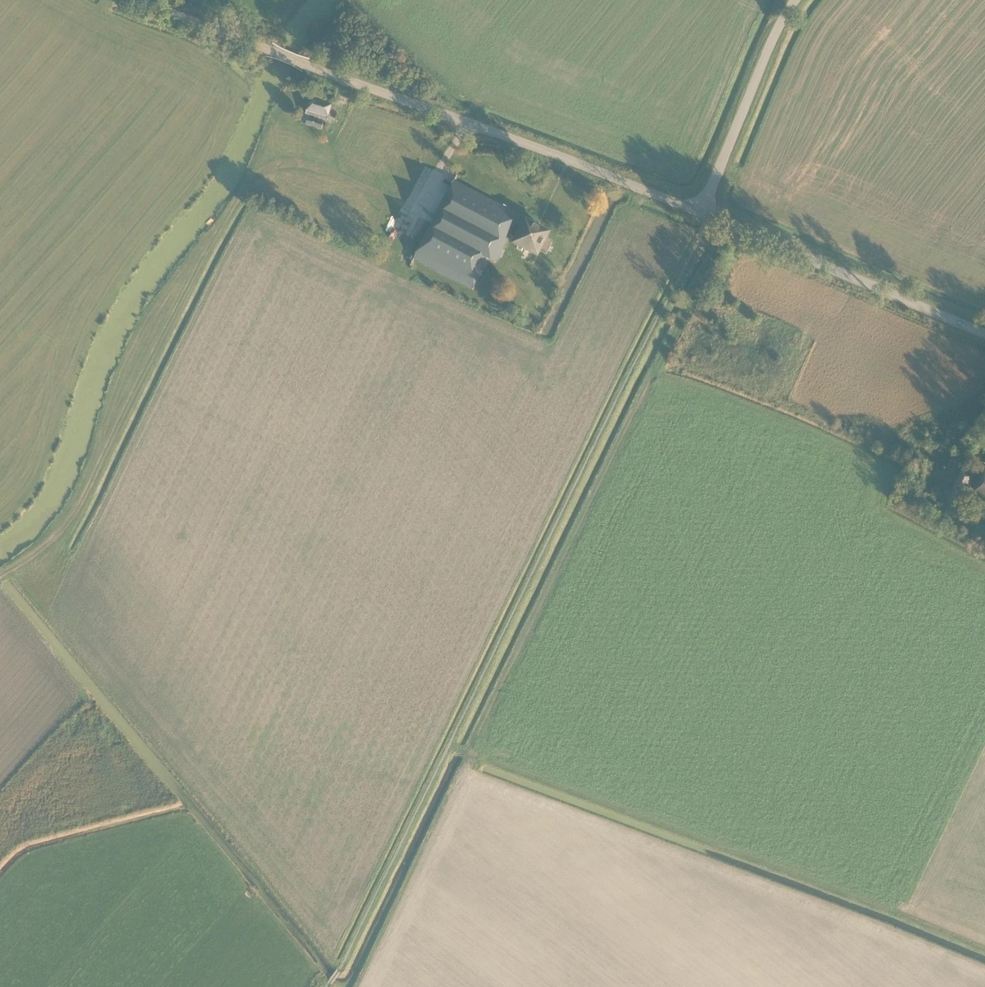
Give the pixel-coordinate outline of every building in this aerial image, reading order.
[(328,121),(332,105),(310,99),(306,114),(328,121)] [(322,130),(324,123),(308,119),(306,125),(322,130)] [(546,254),(552,242),(546,239),(549,234),(526,222),(523,227),(516,223),(520,216),(454,181),(414,259),(473,290),(489,260),(495,263),(510,235),(517,238),(514,244),(537,256),(540,251),(546,254)] [(983,466),(974,485),(970,483),(973,477),(962,470),(951,491),(962,498),(964,495),(972,499),(970,501),(984,510),(984,467),(983,466)]
